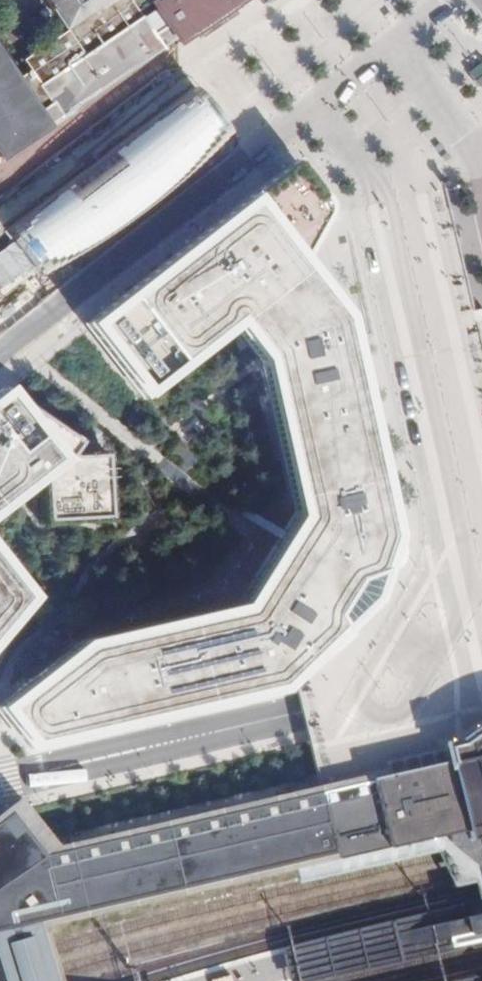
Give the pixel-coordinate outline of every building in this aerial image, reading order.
[(182,28),(185,34),(234,0),(162,0),(165,4),(151,13),(150,11),(46,81),(36,67),(15,81),(0,59),(0,150),(182,28)] [(26,54),(36,67),(46,81),(150,11),(144,3),(142,0),(108,0),(65,28),(26,54)] [(65,28),(108,0),(46,0),(65,28)] [(481,89),(481,60),(473,49),(459,61),(481,89)] [(230,137),(193,88),(6,227),(31,267),(81,252),(106,237),(130,219),(154,199),(230,137)] [(83,325),(140,398),(231,327),(258,361),(286,475),(294,511),(238,606),(78,641),(0,702),(0,719),(24,750),(274,693),(339,640),(329,623),(341,601),(353,582),(376,574),(393,537),(384,501),(371,446),(347,351),(343,333),(338,315),(315,286),(293,259),(324,205),(308,185),(290,162),(267,180),(83,325)] [(38,481),(41,485),(38,487),(40,527),(112,524),(108,451),(74,453),(78,441),(0,389),(0,510),(38,481)] [(32,599),(0,558),(0,633),(32,599)] [(463,831),(479,827),(481,833),(481,839),(481,730),(480,731),(470,738),(461,745),(444,748),(448,764),(372,782),(349,786),(319,793),(57,849),(19,799),(12,805),(6,810),(1,814),(0,815),(0,980),(51,980),(36,931),(49,928),(84,919),(181,896),(267,876),(337,860),(368,853),(419,841),(463,831)] [(478,917),(464,921),(443,925),(445,932),(448,948),(481,941),(481,916),(478,917)]
